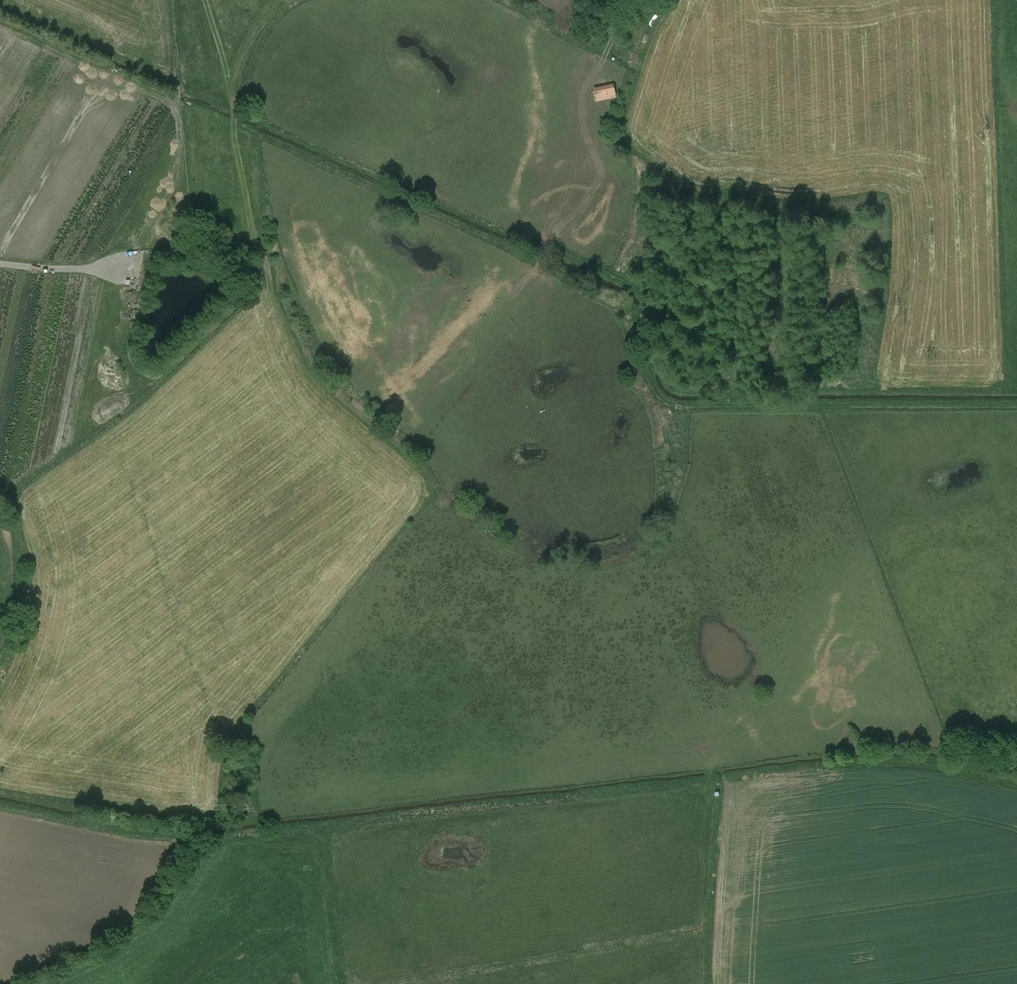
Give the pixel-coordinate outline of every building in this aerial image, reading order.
[(593,88),(596,102),(618,96),(615,83),(593,88)] [(131,301),(140,301),(140,291),(132,291),(131,301)] [(964,732),(979,733),(979,724),(965,723),(964,732)]
